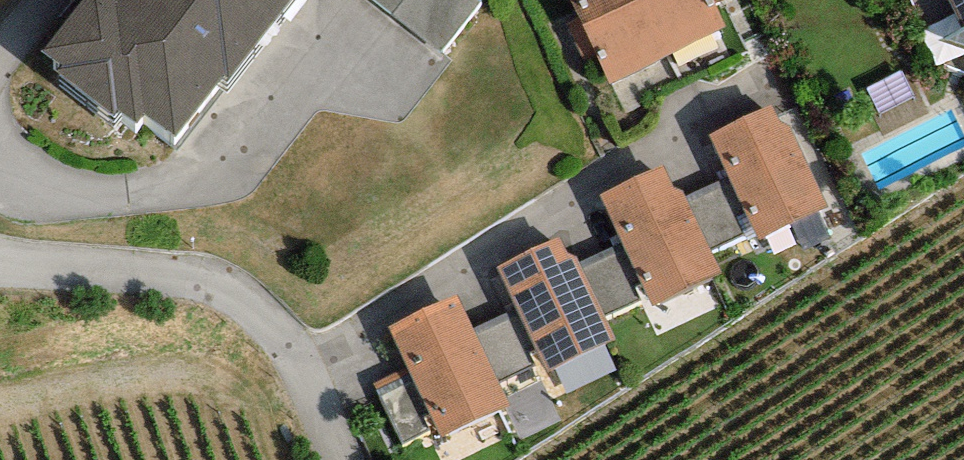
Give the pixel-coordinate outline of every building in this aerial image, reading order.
[(115,0),(82,0),(42,51),(60,64),(55,71),(114,117),(119,111),(137,124),(145,114),(175,137),(221,78),(224,80),(287,0),(117,0),(116,1),(115,0)] [(480,0),(375,0),(442,52),(481,1),(480,0)] [(611,84),(669,55),(643,0),(569,0),(611,84)] [(669,55),(726,28),(714,3),(722,0),(643,0),(669,55)] [(962,29),(941,39),(963,46),(963,0),(949,0),(962,29)] [(770,103),(708,134),(729,179),(752,232),(756,241),(830,206),(791,125),(779,118),(770,103)] [(663,166),(600,195),(623,245),(648,298),(652,307),(722,273),(711,249),(686,198),(682,189),(673,188),(663,166)] [(729,179),(686,198),(711,249),(752,232),(729,179)] [(560,237),(496,266),(516,310),(541,362),(546,372),(616,340),(605,318),(580,264),(575,254),(569,257),(560,237)] [(623,245),(580,264),(605,318),(648,298),(623,245)] [(456,295),(388,327),(408,368),(435,426),(441,437),(509,405),(498,383),(473,330),(456,295)] [(516,310),(473,330),(498,383),(541,362),(516,310)] [(408,368),(375,384),(403,442),(435,426),(408,368)]
